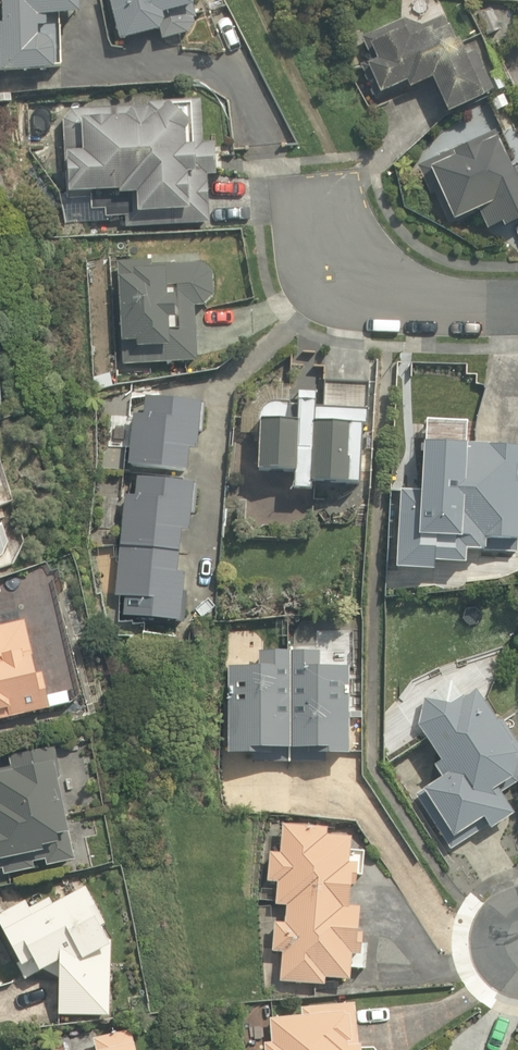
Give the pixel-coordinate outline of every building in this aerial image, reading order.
[(2,37),(0,37),(0,72),(57,73),(58,21),(86,22),(87,0),(3,0),(2,37)] [(115,55),(197,37),(189,0),(104,0),(115,55)] [(414,18),(365,39),(374,60),(364,64),(379,100),(413,86),(417,95),(437,86),(450,117),(501,95),(483,53),(466,61),(446,15),(418,27),(414,18)] [(189,108),(118,108),(118,126),(68,126),(67,194),(140,195),(140,220),(194,220),(195,181),(222,181),(222,145),(188,145),(189,108)] [(431,176),(456,231),(483,219),(492,239),(517,227),(517,173),(513,175),(497,139),(463,154),(466,160),(431,176)] [(213,265),(118,266),(119,373),(198,372),(197,311),(213,311),(213,265)] [(294,426),(263,423),(258,477),(292,480),(291,492),(316,494),(317,485),(359,488),(366,415),(317,410),(318,395),(297,393),(294,426)] [(148,420),(135,419),(129,470),(184,475),(188,437),(202,438),(205,407),(150,401),(148,420)] [(427,447),(424,491),(404,490),(398,574),(439,577),(440,570),(468,572),(468,558),(485,559),(486,544),(517,547),(517,453),(427,447)] [(141,501),(127,500),(119,597),(126,598),(124,619),(178,624),(189,489),(142,485),(141,501)] [(51,712),(26,608),(0,614),(0,724),(51,712)] [(289,759),(294,651),(253,649),(252,668),(229,667),(225,756),(289,759)] [(294,651),(289,759),(350,763),(355,674),(323,672),(324,653),(294,651)] [(421,730),(443,765),(433,771),(443,788),(425,799),(453,845),(486,824),(494,838),(517,822),(517,815),(502,790),(517,780),(517,732),(510,719),(499,726),(478,693),(456,707),(446,692),(411,714),(421,730)] [(69,859),(60,750),(0,755),(0,864),(69,859)] [(99,823),(69,833),(83,874),(113,864),(99,823)] [(272,955),(281,955),(279,986),(330,988),(331,983),(353,984),(354,953),(364,954),(365,913),(357,913),(358,878),(362,878),(364,842),(325,840),(325,828),(283,826),(282,851),(268,851),(267,882),(277,883),(276,906),(289,906),(288,925),(274,924),(272,955)] [(23,973),(37,966),(41,977),(61,968),(60,1020),(110,1020),(111,939),(86,891),(57,905),(52,897),(27,910),(21,898),(0,908),(0,924),(23,973)] [(353,1005),(353,1000),(296,1003),(297,1018),(271,1019),(272,1046),(262,1046),(262,1049),(355,1049),(353,1005)] [(133,1029),(94,1038),(96,1049),(138,1049),(133,1029)]
